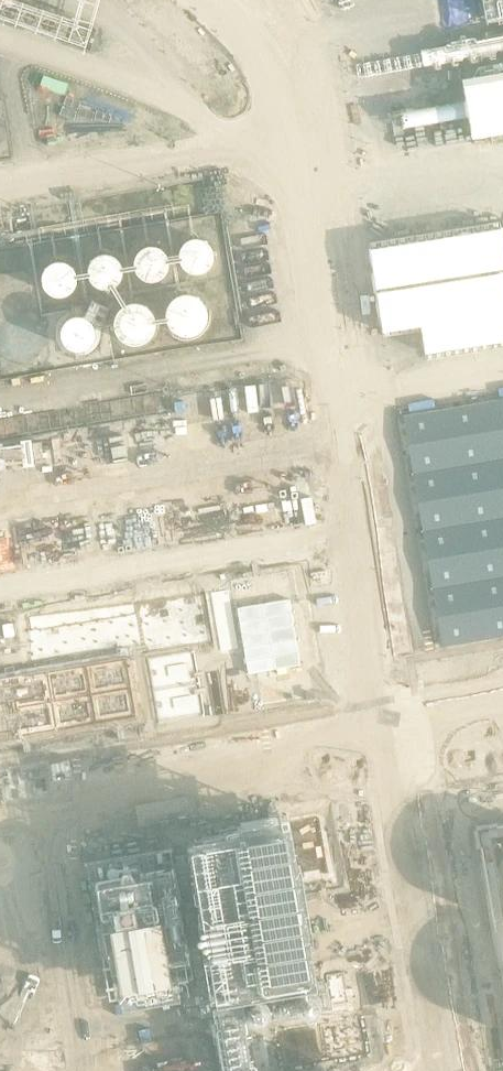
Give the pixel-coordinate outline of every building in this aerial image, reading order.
[(370,245),(382,329),(420,323),(425,352),(502,341),(502,226),(502,225),(370,245)] [(205,233),(180,245),(192,270),(217,258),(205,233)] [(140,245),(138,275),(164,277),(166,247),(140,245)] [(94,283),(120,280),(116,253),(91,256),(94,283)] [(45,292),(69,295),(73,265),(49,262),(45,292)] [(177,334),(210,329),(204,293),(171,298),(177,334)] [(143,337),(150,307),(123,301),(116,330),(143,337)] [(60,328),(80,351),(98,334),(78,312),(60,328)] [(400,417),(439,648),(502,637),(502,400),(400,417)] [(295,567),(231,578),(248,674),(257,673),(263,704),(327,693),(311,598),(301,600),(295,567)] [(133,661),(0,680),(0,743),(142,722),(133,661)] [(262,968),(269,1024),(343,1014),(344,1016),(367,1013),(360,955),(262,968)]
